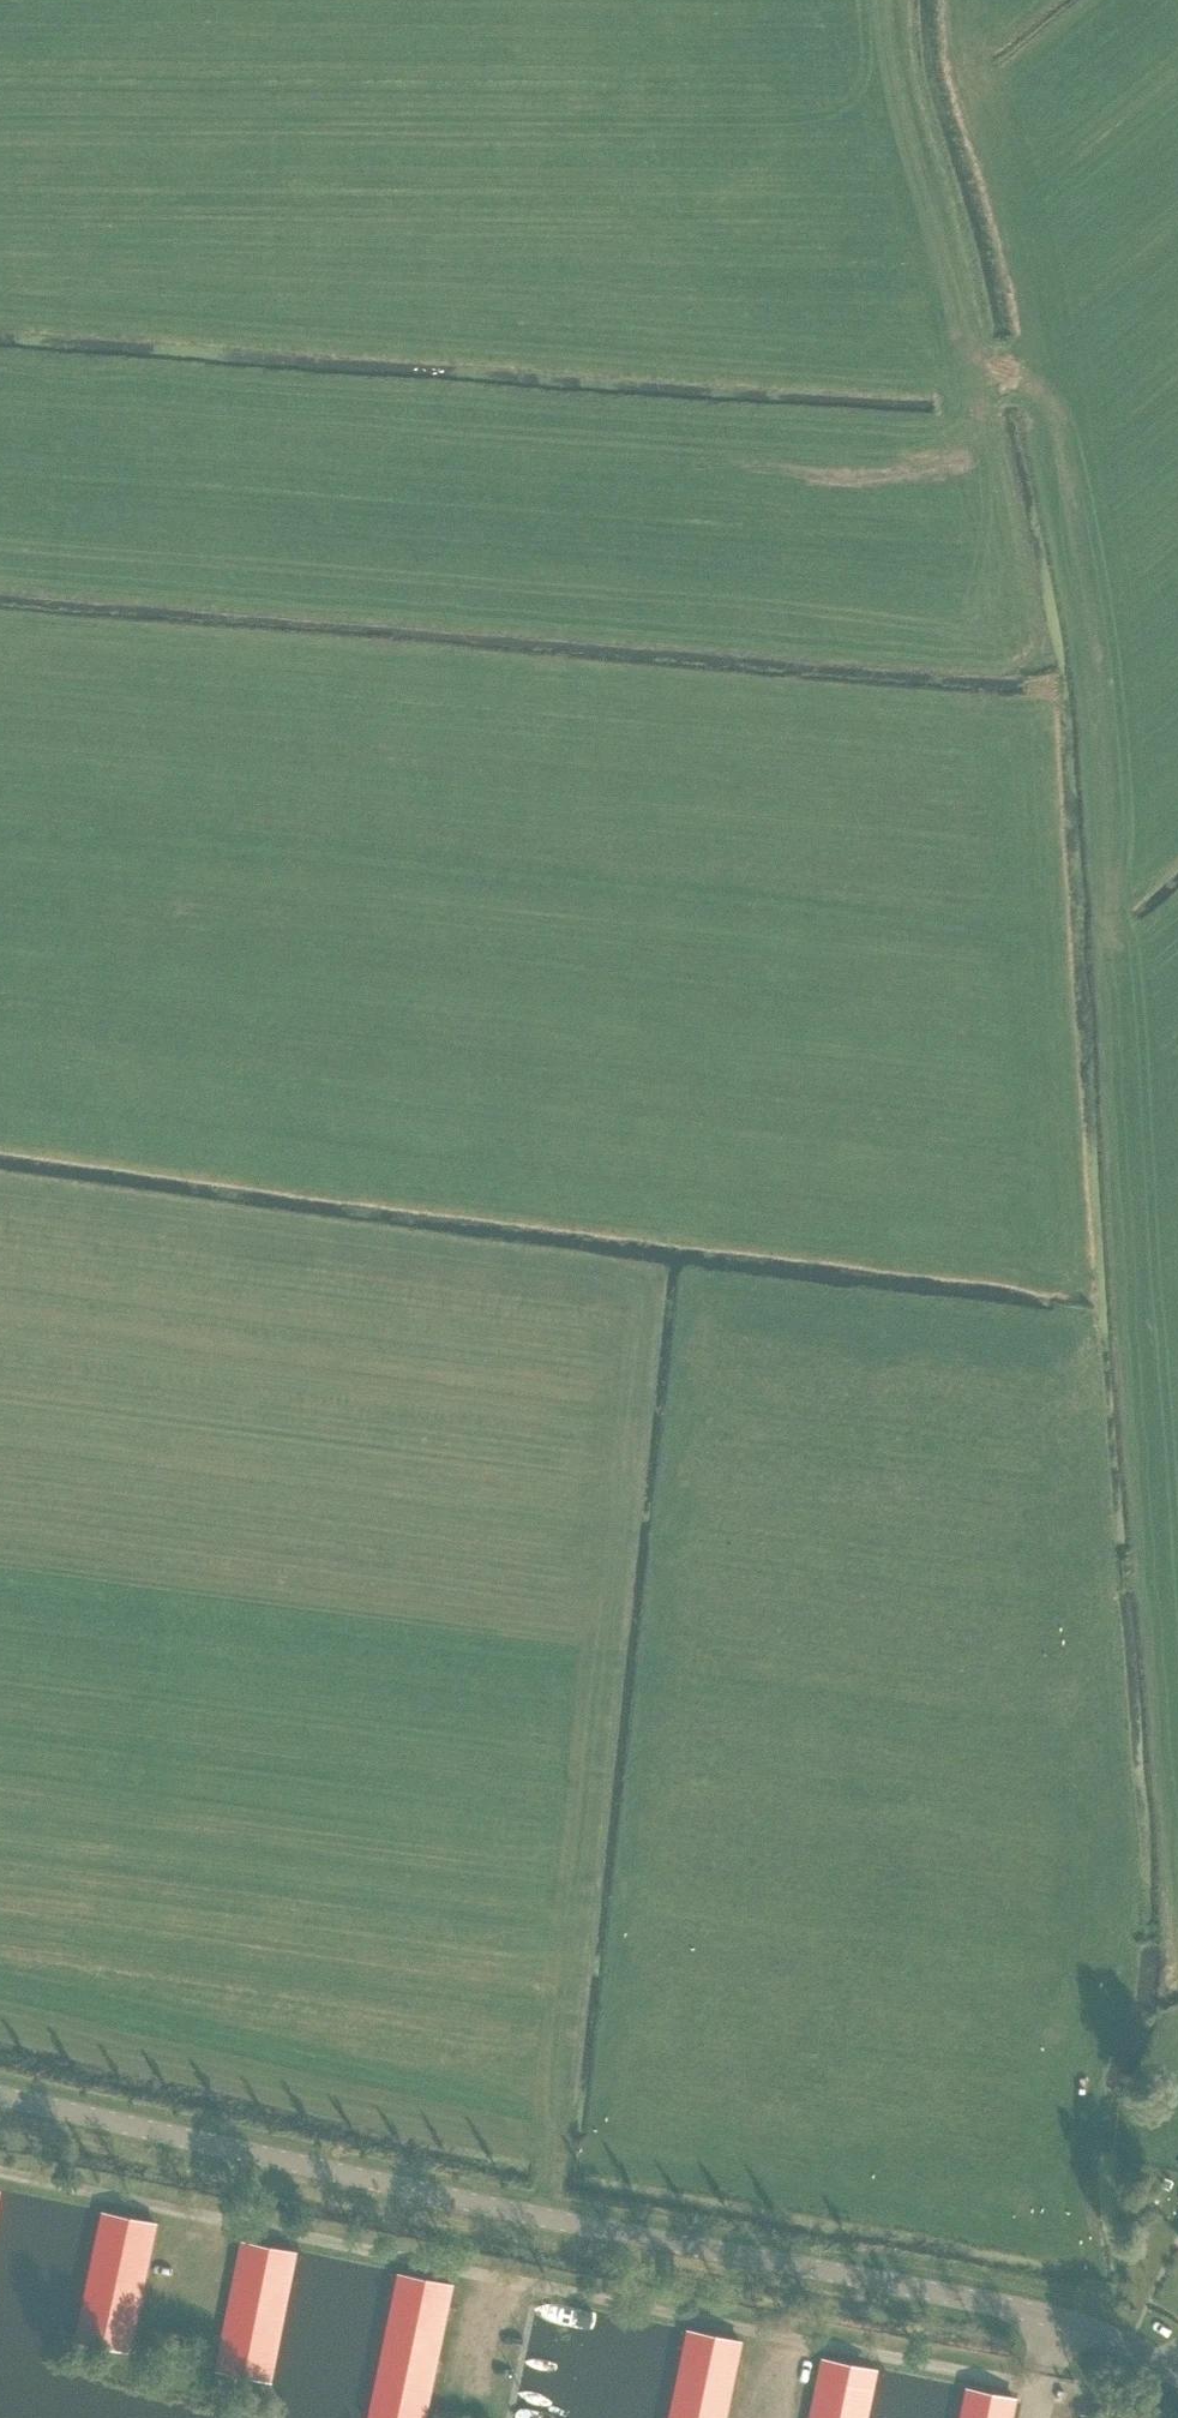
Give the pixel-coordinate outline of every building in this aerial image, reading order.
[(126,2352),(154,2222),(103,2211),(75,2342),(126,2352)] [(294,2250),(243,2240),(217,2372),(268,2382),(294,2250)] [(369,2417),(422,2417),(450,2283),(399,2273),(369,2417)] [(689,2329),(670,2417),(723,2417),(739,2339),(689,2329)] [(824,2357),(811,2417),(864,2417),(874,2368),(824,2357)] [(967,2387),(961,2417),(1009,2417),(1014,2396),(967,2387)]
